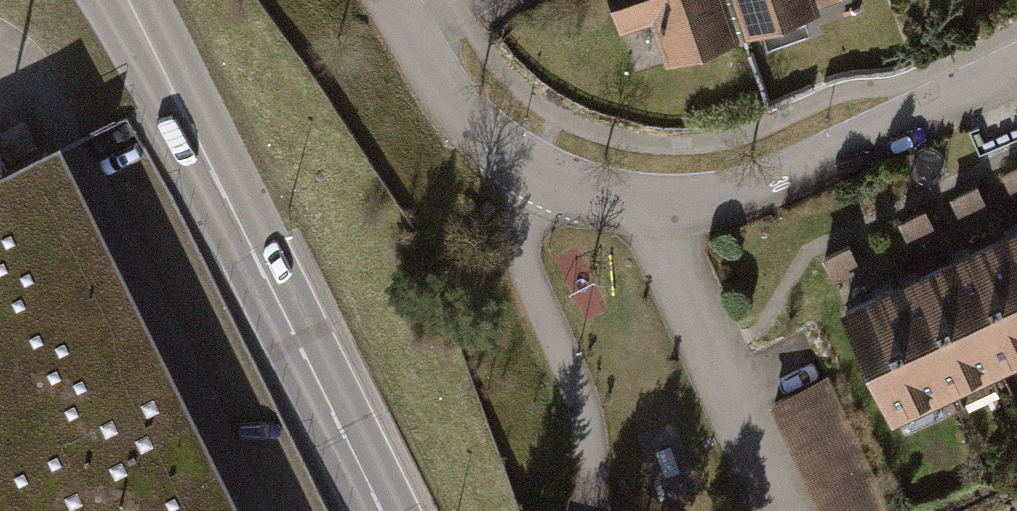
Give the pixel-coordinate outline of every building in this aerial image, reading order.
[(621,18),(649,8),(666,53),(733,29),(722,0),(615,0),(621,18)] [(749,22),(814,0),(742,0),(749,22)] [(0,152),(0,510),(241,510),(50,127),(0,152)] [(988,229),(1016,291),(1016,216),(988,229)] [(939,252),(989,360),(1016,347),(1016,291),(988,229),(939,252)] [(885,276),(936,385),(989,360),(939,252),(885,276)] [(830,302),(880,410),(936,385),(885,276),(830,302)] [(770,405),(819,510),(890,510),(828,378),(770,405)]
